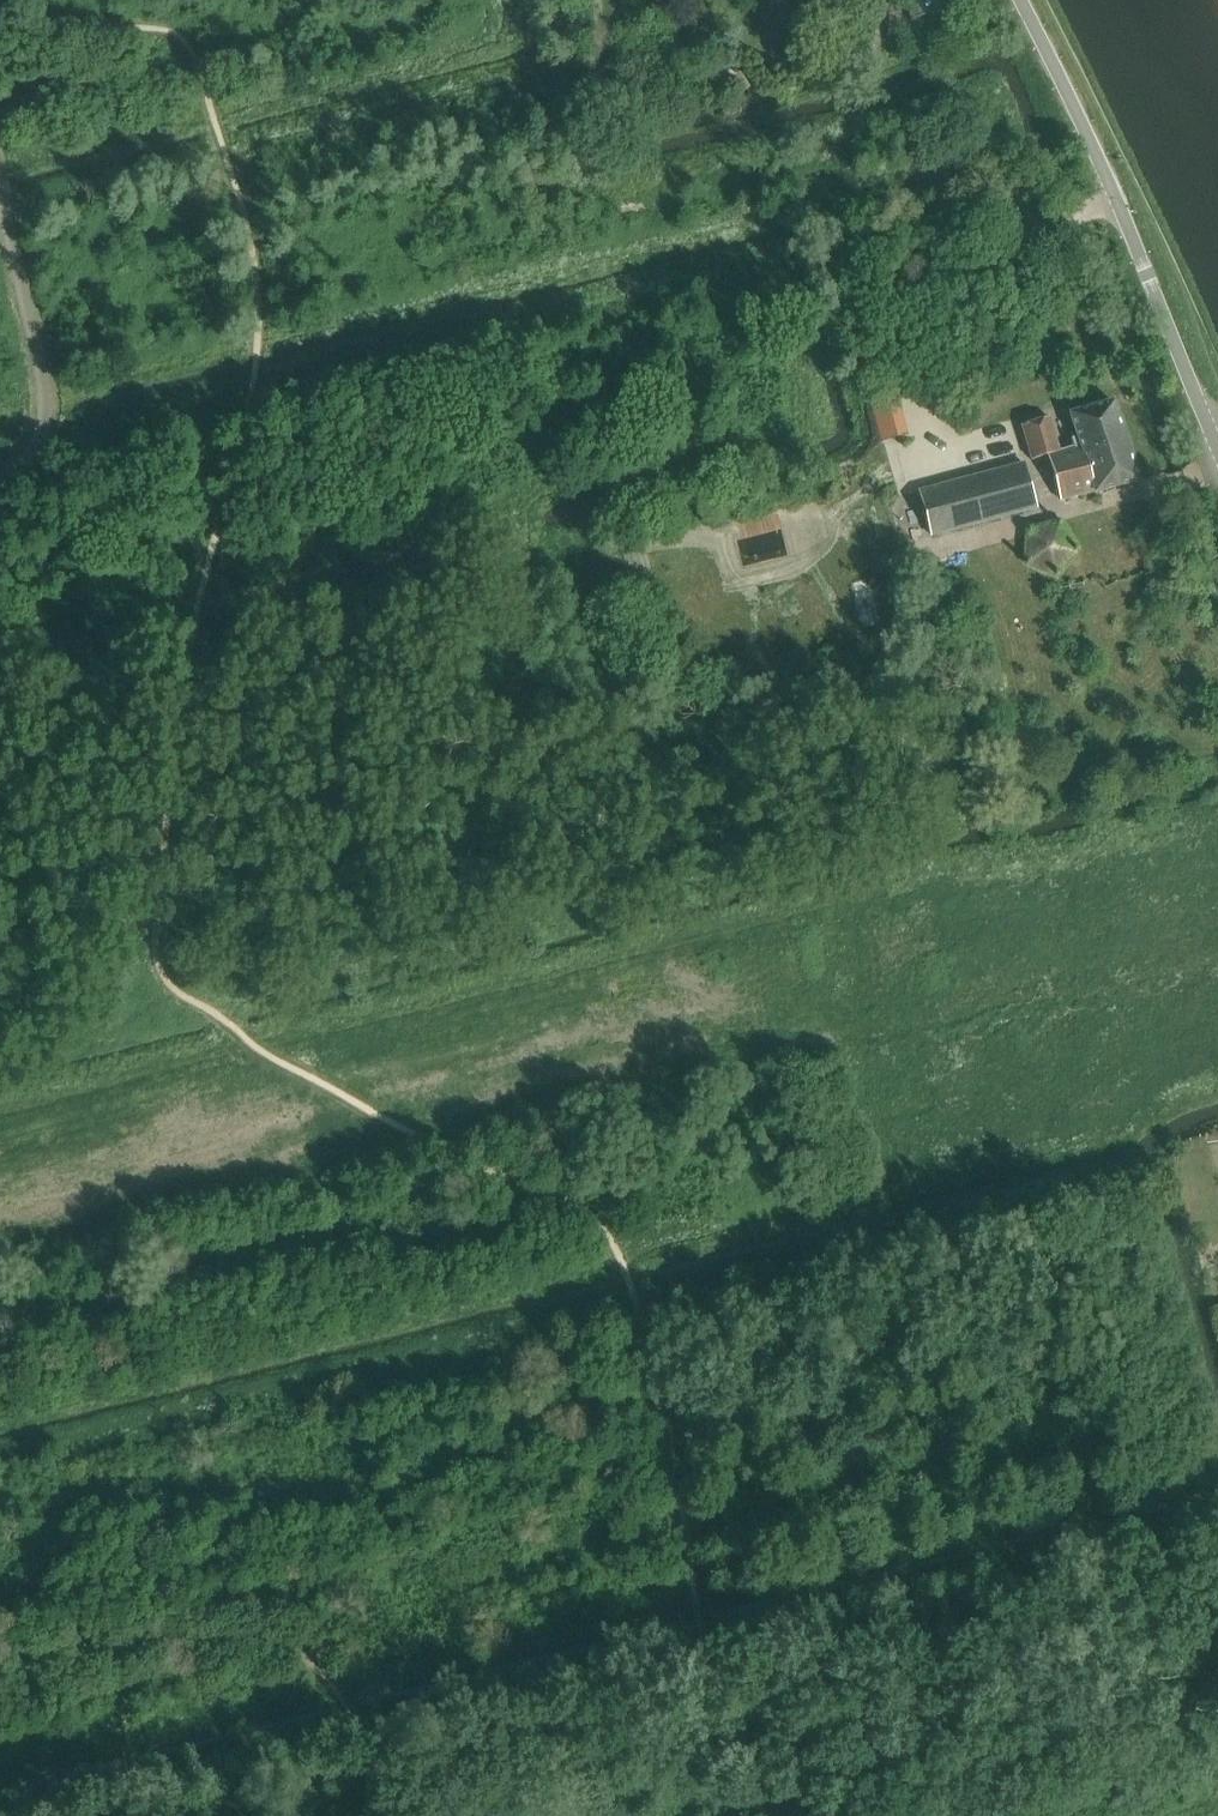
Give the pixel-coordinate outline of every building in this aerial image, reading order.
[(914,15),(942,10),(940,0),(911,0),(914,15)] [(1070,415),(1079,440),(1075,441),(1077,447),(1059,452),(1049,419),(1022,427),(1032,461),(1049,458),(1062,502),(1139,482),(1112,403),(1070,415)] [(932,537),(1036,509),(1024,464),(919,492),(932,537)] [(1080,544),(1058,515),(1027,524),(1022,560),(1058,576),(1080,544)]
